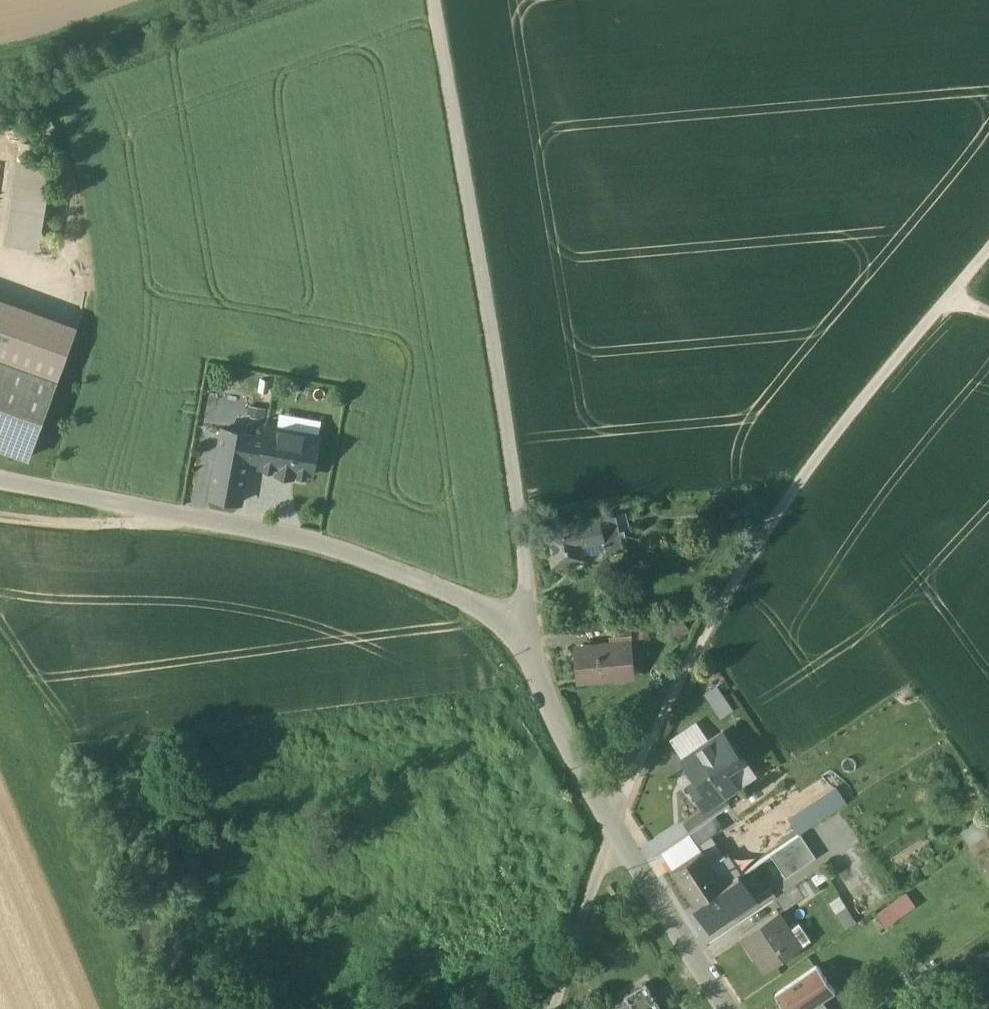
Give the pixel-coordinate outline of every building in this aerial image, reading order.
[(42,245),(53,163),(18,158),(7,241),(42,245)] [(0,301),(0,445),(29,456),(76,329),(0,301)] [(319,437),(268,427),(265,439),(261,462),(260,467),(311,477),(319,437)] [(224,428),(211,495),(242,501),(250,460),(254,437),(255,434),(224,428)] [(265,439),(254,437),(250,460),(261,462),(265,439)] [(625,549),(617,515),(602,518),(605,533),(603,534),(607,551),(608,553),(625,549)] [(602,518),(547,529),(554,564),(584,557),(584,555),(581,538),(603,534),(605,533),(602,518)] [(603,534),(581,538),(584,555),(607,551),(603,534)] [(631,624),(609,625),(610,642),(611,645),(628,643),(628,642),(633,642),(631,624)] [(628,643),(611,645),(610,642),(599,643),(599,646),(579,647),(582,678),(599,677),(600,679),(613,678),(613,676),(630,674),(628,643)] [(723,684),(710,689),(719,714),(732,710),(723,684)] [(723,732),(684,759),(698,780),(691,785),(706,806),(706,807),(724,794),(736,786),(724,769),(740,758),(723,732)] [(789,818),(800,835),(846,804),(834,787),(789,818)] [(724,794),(706,807),(706,806),(683,821),(690,832),(715,815),(730,804),(724,794)] [(963,829),(976,852),(988,845),(988,814),(963,829)] [(715,815),(690,832),(698,845),(723,827),(715,815)] [(816,858),(801,834),(800,835),(770,854),(785,877),(816,858)] [(702,850),(672,869),(696,904),(725,884),(702,850)] [(725,884),(696,904),(711,927),(755,898),(740,875),(725,884)] [(797,885),(777,898),(784,909),(804,896),(797,885)] [(888,926),(917,903),(907,890),(878,912),(888,926)] [(803,947),(779,911),(742,935),(766,971),(803,947)] [(776,994),(786,1008),(809,1008),(836,991),(818,965),(776,994)] [(644,986),(624,998),(631,1008),(630,1008),(659,1008),(644,986)]
